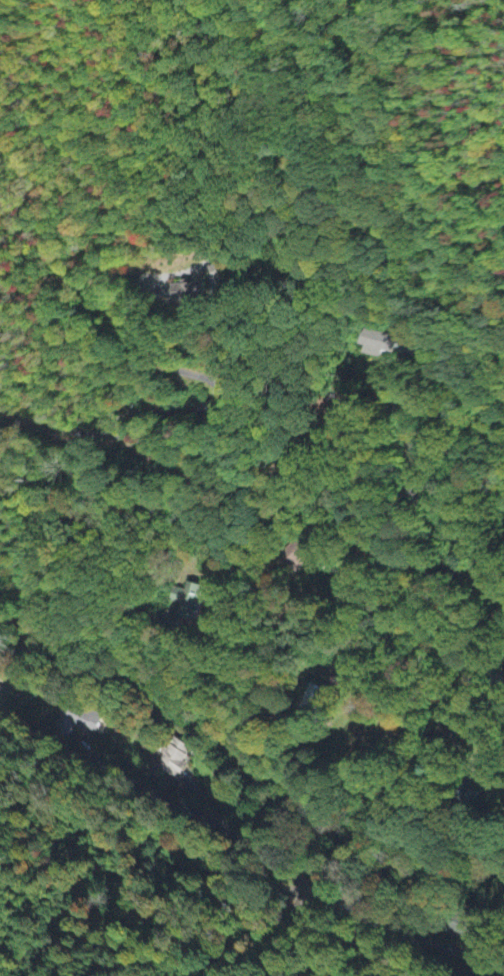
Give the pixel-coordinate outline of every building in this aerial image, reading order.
[(176,616),(197,623),(209,591),(187,583),(176,616)] [(61,730),(71,733),(74,726),(108,738),(115,719),(71,703),(61,730)]
